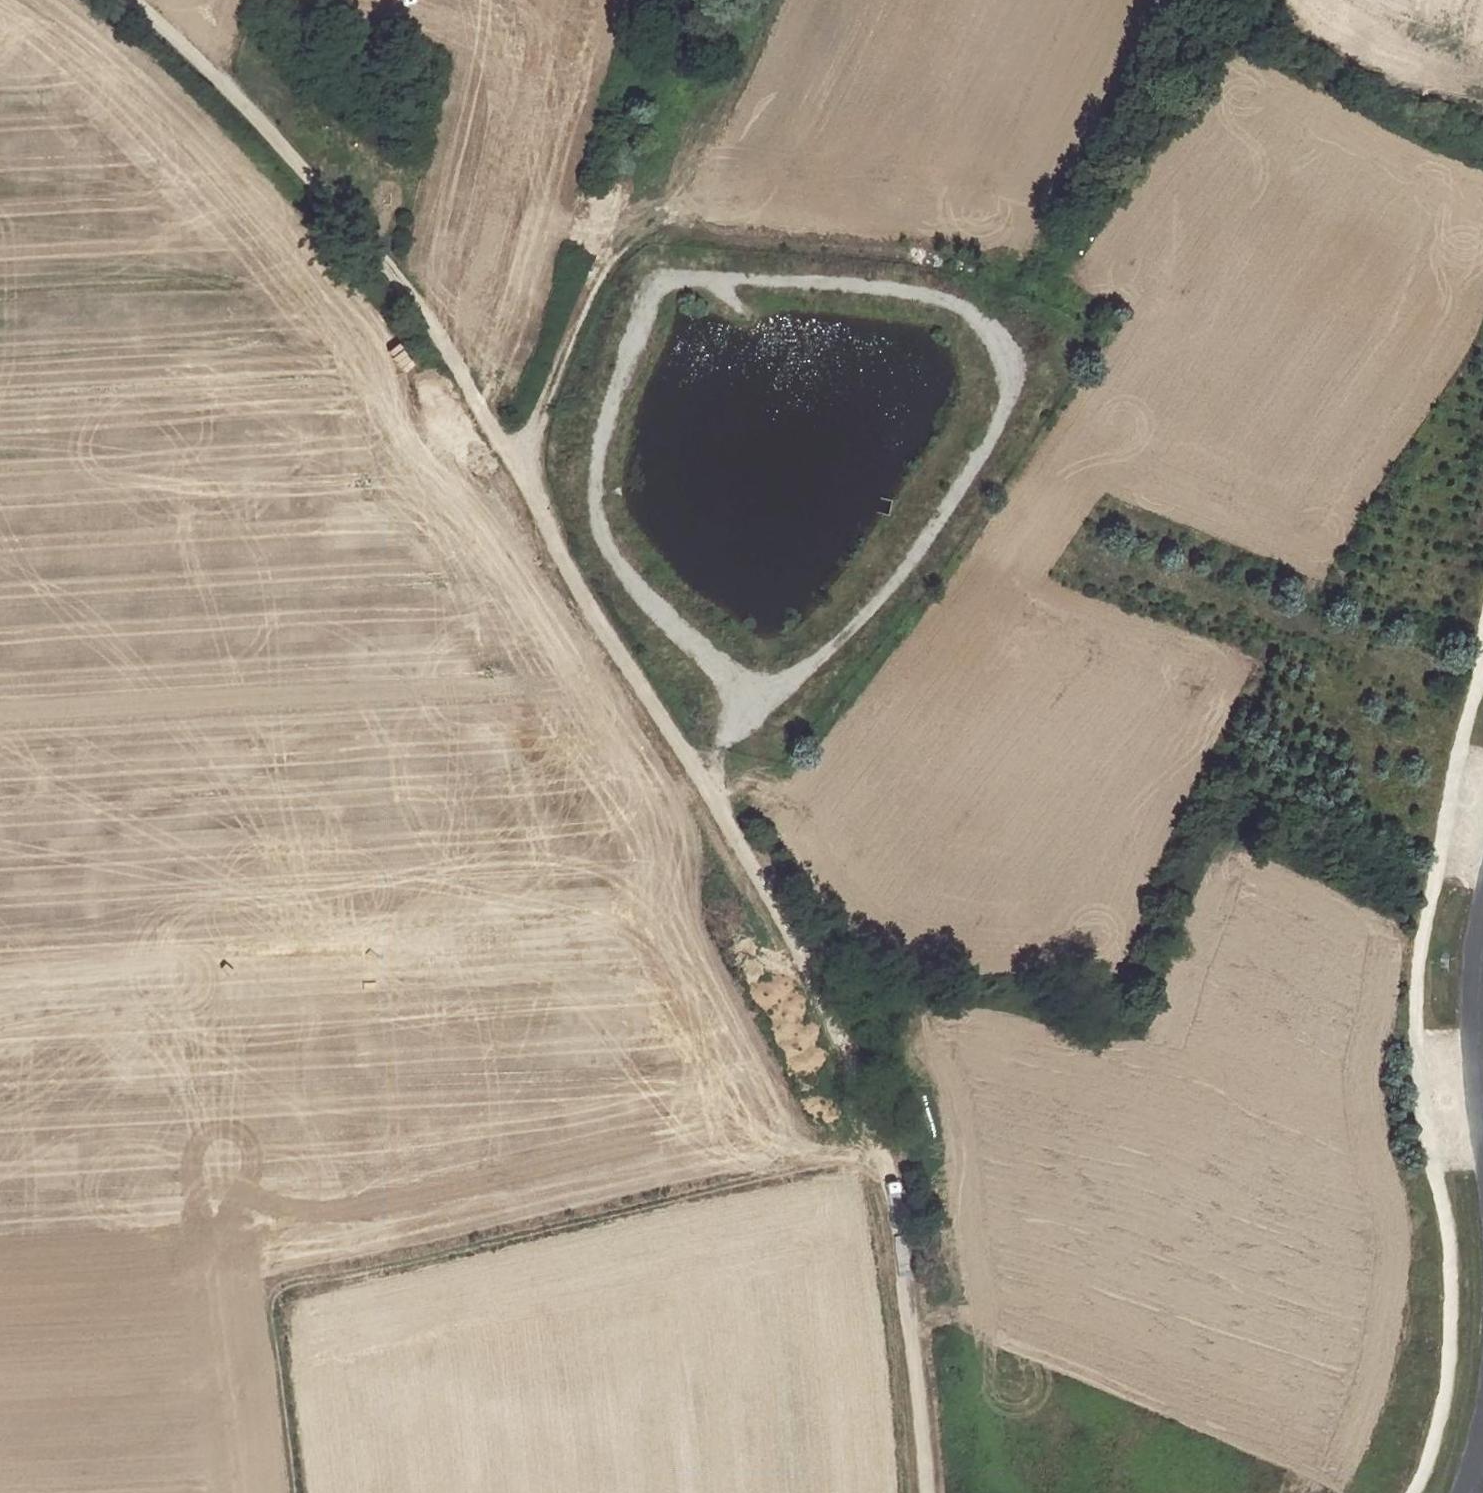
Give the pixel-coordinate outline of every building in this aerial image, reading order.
[(415,67),(414,75),(428,78),(429,70),(415,67)]
